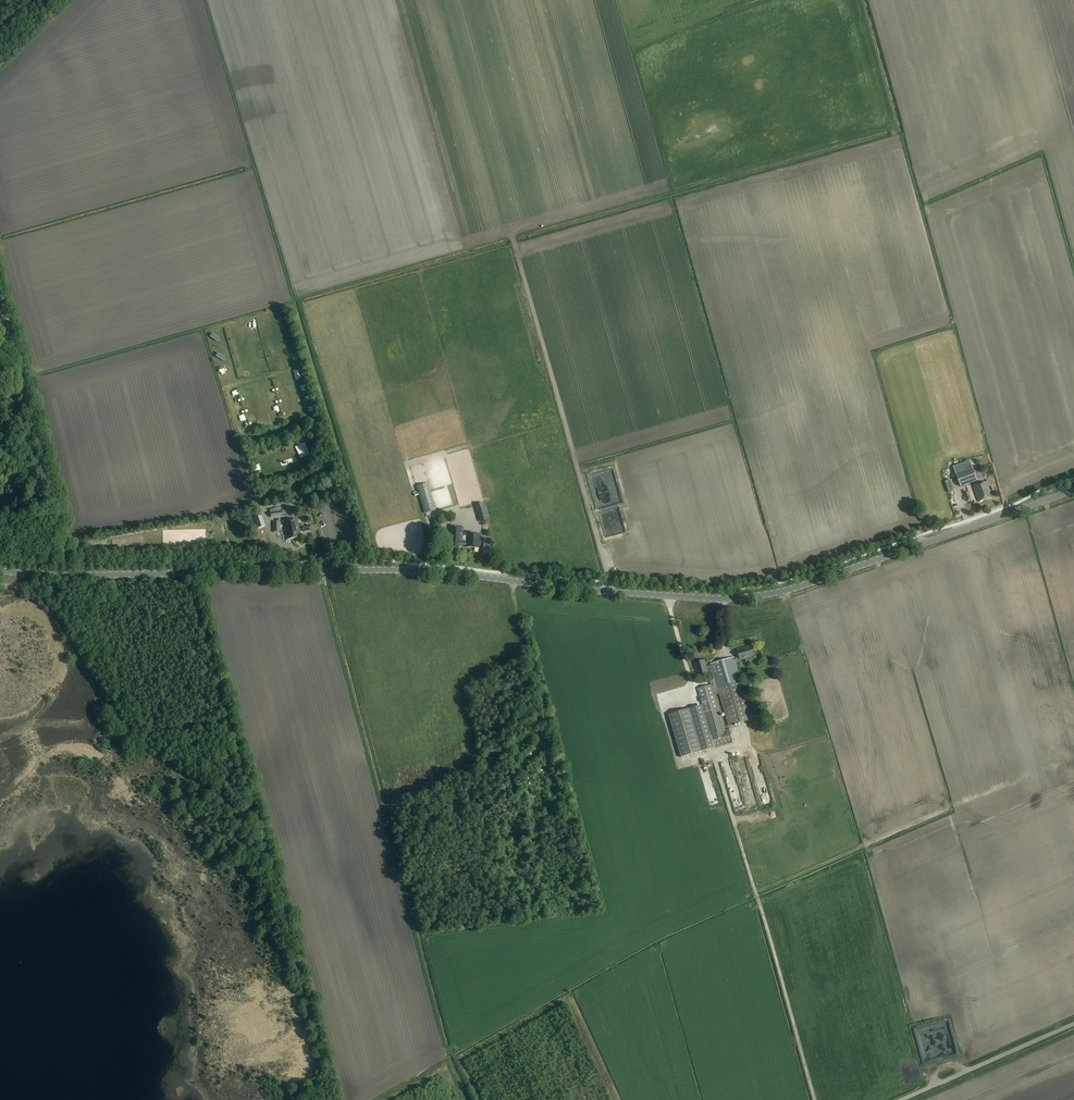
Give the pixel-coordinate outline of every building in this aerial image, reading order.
[(301,369),(293,371),(296,381),(303,379),(301,369)] [(973,469),(956,475),(960,486),(977,481),(973,469)] [(991,492),(987,482),(973,487),(978,503),(991,498),(989,493),(991,492)] [(417,487),(424,514),(436,510),(428,484),(417,487)] [(270,512),(271,518),(290,515),(289,510),(281,511),(280,507),(274,508),(274,512),(270,512)] [(255,531),(264,527),(260,517),(251,520),(255,531)] [(300,532),(310,531),(309,526),(302,527),(302,525),(299,525),(298,519),(284,521),(288,540),(300,537),(299,535),(301,535),(300,532)] [(450,531),(448,546),(450,546),(449,552),(454,553),(454,550),(461,551),(461,545),(466,546),(466,542),(461,541),(462,532),(463,526),(450,525),(450,531)] [(466,546),(466,547),(480,549),(481,534),(467,533),(466,542),(466,546)] [(735,657),(736,661),(753,656),(751,647),(738,651),(739,656),(735,657)] [(711,685),(698,689),(704,713),(710,735),(714,748),(733,743),(730,729),(724,731),(714,695),(719,694),(728,727),(746,722),(753,720),(753,719),(751,715),(736,661),(735,657),(734,658),(711,664),(710,665),(715,681),(710,683),(711,685)] [(709,680),(710,683),(715,681),(710,665),(706,666),(705,660),(696,663),(699,675),(711,672),(713,679),(709,680)] [(668,715),(680,758),(701,751),(689,709),(668,715)] [(719,761),(721,767),(731,764),(729,758),(719,761)]
